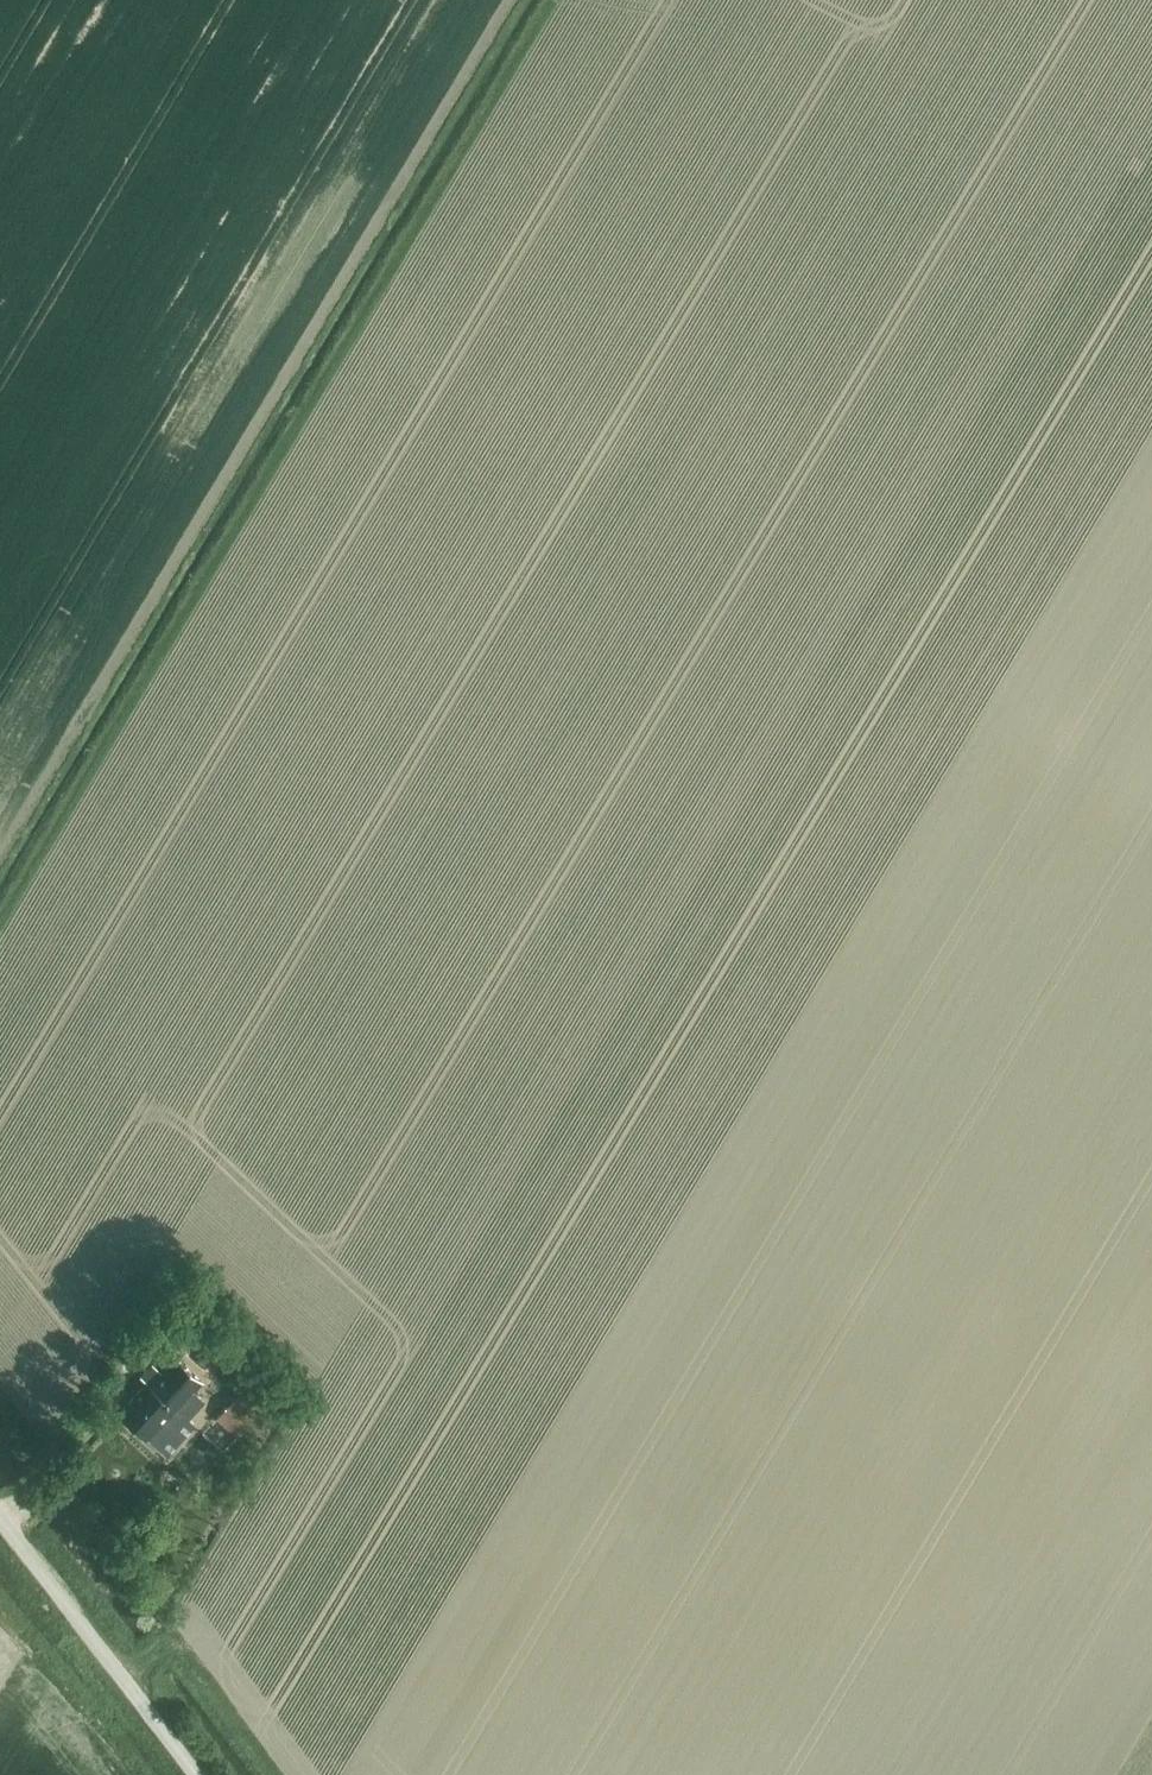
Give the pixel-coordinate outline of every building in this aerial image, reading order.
[(208,1378),(207,1380),(194,1369),(182,1383),(168,1370),(152,1387),(144,1380),(116,1411),(168,1458),(209,1413),(221,1423),(238,1404),(208,1378)]
